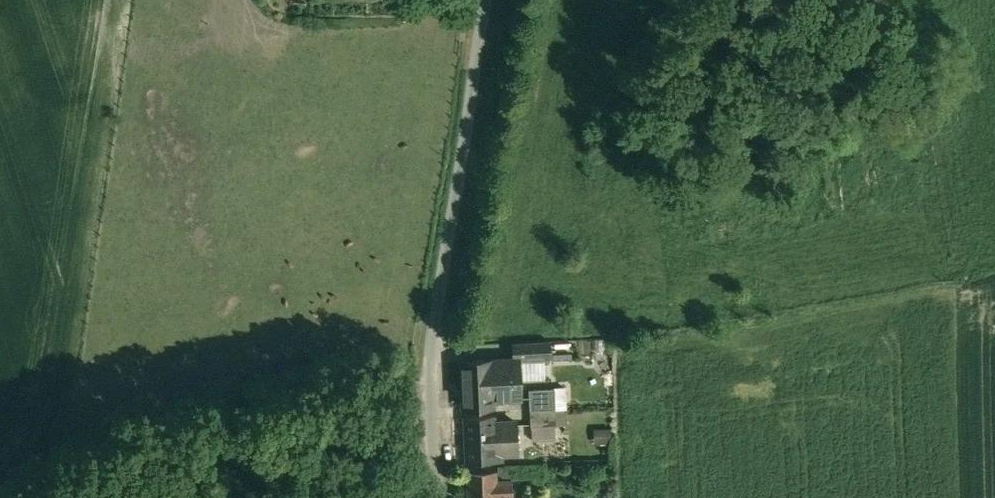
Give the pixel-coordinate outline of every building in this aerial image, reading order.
[(556,341),(528,342),(529,354),(548,353),(548,349),(556,348),(556,341)] [(528,342),(506,343),(507,355),(529,354),(528,342)] [(508,359),(462,361),(464,407),(493,406),(493,398),(514,398),(513,385),(511,385),(511,384),(509,384),(508,359)] [(555,409),(530,410),(531,426),(556,425),(555,409)] [(494,415),(465,416),(467,461),(501,460),(500,453),(518,452),(517,421),(494,422),(494,415)] [(495,470),(468,471),(469,497),(516,497),(514,497),(514,496),(513,496),(512,480),(495,481),(495,470)]
